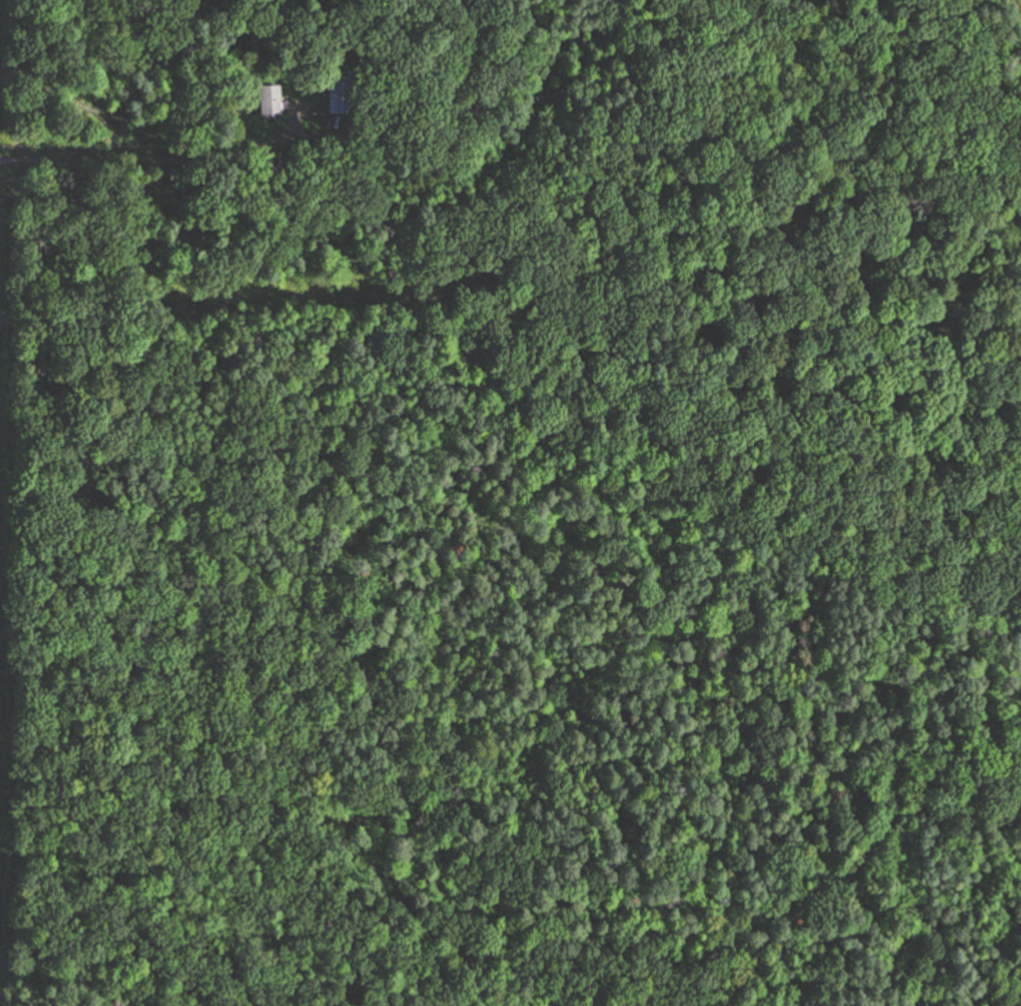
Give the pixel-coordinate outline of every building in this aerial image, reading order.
[(319,114),(341,114),(341,74),(319,74),(319,114)] [(272,119),(272,86),(253,85),(252,119),(272,119)]
